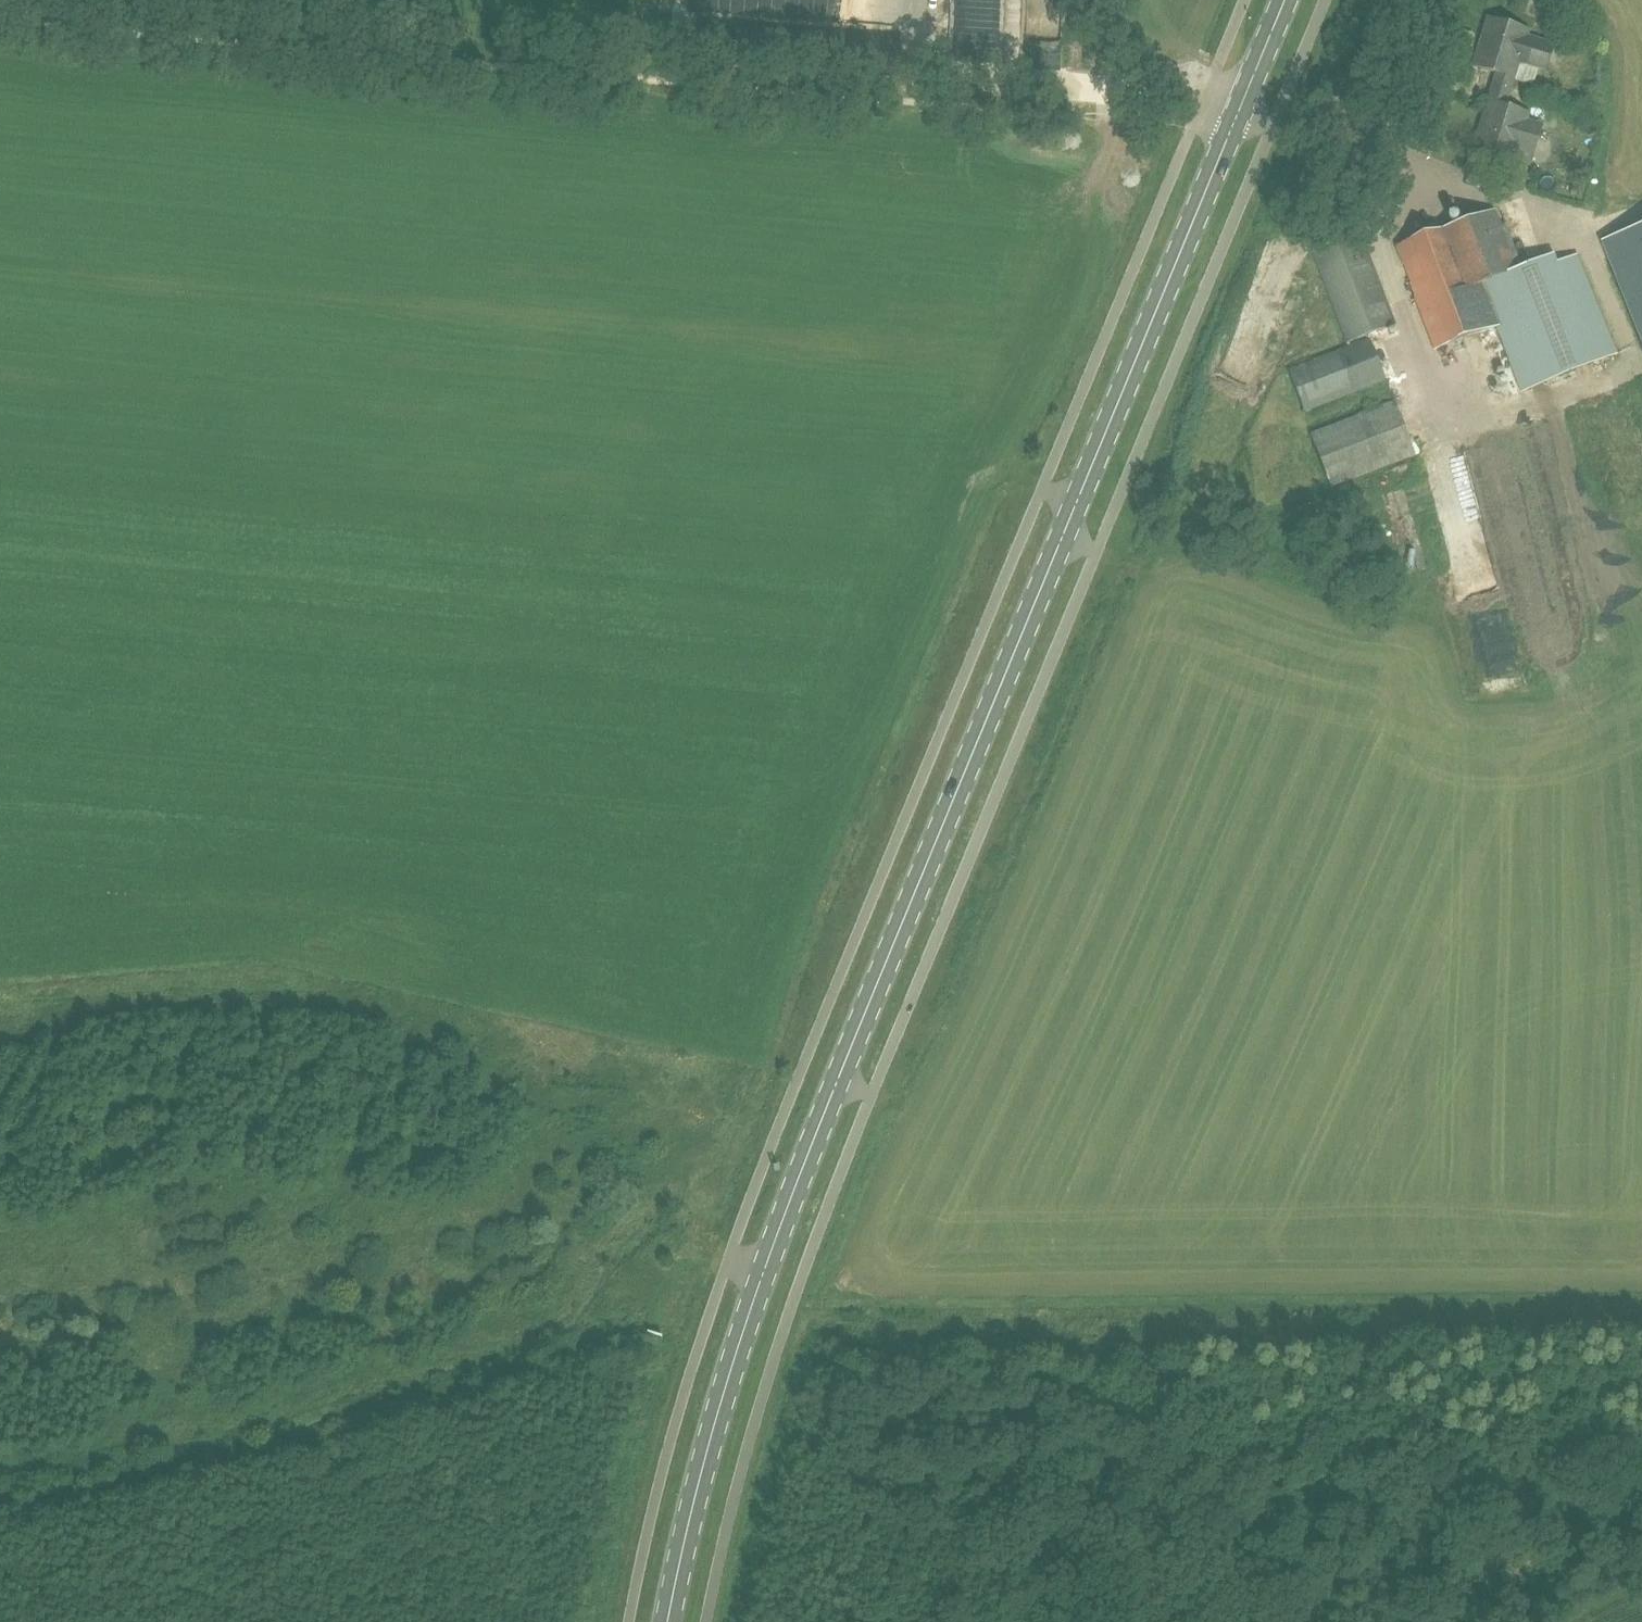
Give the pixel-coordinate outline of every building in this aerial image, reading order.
[(1489,18),(1475,66),(1499,73),(1494,87),(1508,92),(1518,60),(1520,53),(1511,50),(1513,42),(1504,39),(1508,24),(1489,18)] [(1508,24),(1504,39),(1513,42),(1511,50),(1520,53),(1518,60),(1546,69),(1553,46),(1525,37),(1527,30),(1508,24)] [(85,60),(86,53),(75,51),(74,58),(85,60)] [(1494,87),(1475,150),(1512,162),(1529,167),(1534,150),(1541,127),(1525,122),(1528,114),(1504,106),(1508,92),(1494,87)] [(1494,210),(1396,247),(1416,295),(1414,296),(1436,348),(1480,331),(1494,326),(1520,391),(1616,353),(1577,256),(1556,264),(1553,256),(1524,267),(1511,238),(1512,238),(1505,222),(1500,225),(1494,210)] [(1597,232),(1641,342),(1641,213),(1597,232)] [(1370,334),(1395,325),(1374,268),(1373,268),(1361,233),(1313,251),(1349,347),(1288,371),(1304,411),(1385,380),(1370,340),(1370,334)] [(1330,488),(1416,455),(1396,401),(1310,435),(1330,488)] [(1444,510),(1446,538),(1479,537),(1477,508),(1444,510)]
